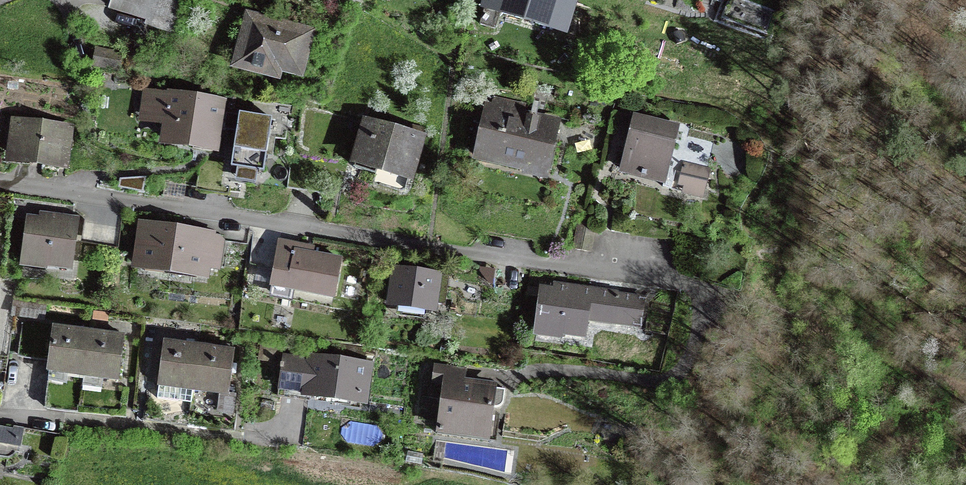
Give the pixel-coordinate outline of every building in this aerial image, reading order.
[(111,7),(151,18),(156,0),(113,0),(111,7)] [(172,0),(156,0),(151,18),(148,25),(175,33),(184,3),(172,0)] [(579,7),(556,0),(484,0),(479,18),(569,43),(579,7)] [(231,76),(283,88),(285,81),(304,85),(315,37),(244,21),(231,76)] [(122,54),(97,49),(94,64),(119,69),(122,54)] [(227,105),(143,94),(138,127),(165,131),(162,150),(220,158),(227,105)] [(549,183),(562,125),(486,108),(473,167),(549,183)] [(271,121),(238,117),(231,172),(264,177),(271,121)] [(682,131),(632,119),(618,178),(668,189),(682,131)] [(73,131),(10,124),(5,167),(68,174),(73,131)] [(429,141),(364,125),(353,170),(417,186),(429,141)] [(706,193),(710,178),(686,173),(683,188),(706,193)] [(81,217),(26,210),(18,266),(74,273),(81,217)] [(222,235),(136,222),(129,268),(215,281),(222,235)] [(597,228),(580,223),(574,245),(592,249),(597,228)] [(344,257),(279,247),(271,294),(337,305),(344,257)] [(444,280),(391,274),(387,314),(440,320),(444,280)] [(649,304),(541,291),(535,341),(565,345),(566,340),(589,343),(591,328),(645,335),(649,304)] [(49,358),(53,327),(38,326),(34,356),(49,358)] [(81,392),(83,373),(88,331),(53,327),(49,358),(46,388),(81,392)] [(125,336),(88,331),(83,373),(120,378),(125,336)] [(191,401),(193,389),(198,349),(164,345),(157,397),(191,401)] [(235,354),(198,349),(193,389),(230,394),(235,354)] [(370,410),(375,370),(286,359),(281,399),(370,410)] [(498,390),(442,382),(434,435),(490,443),(498,390)]
